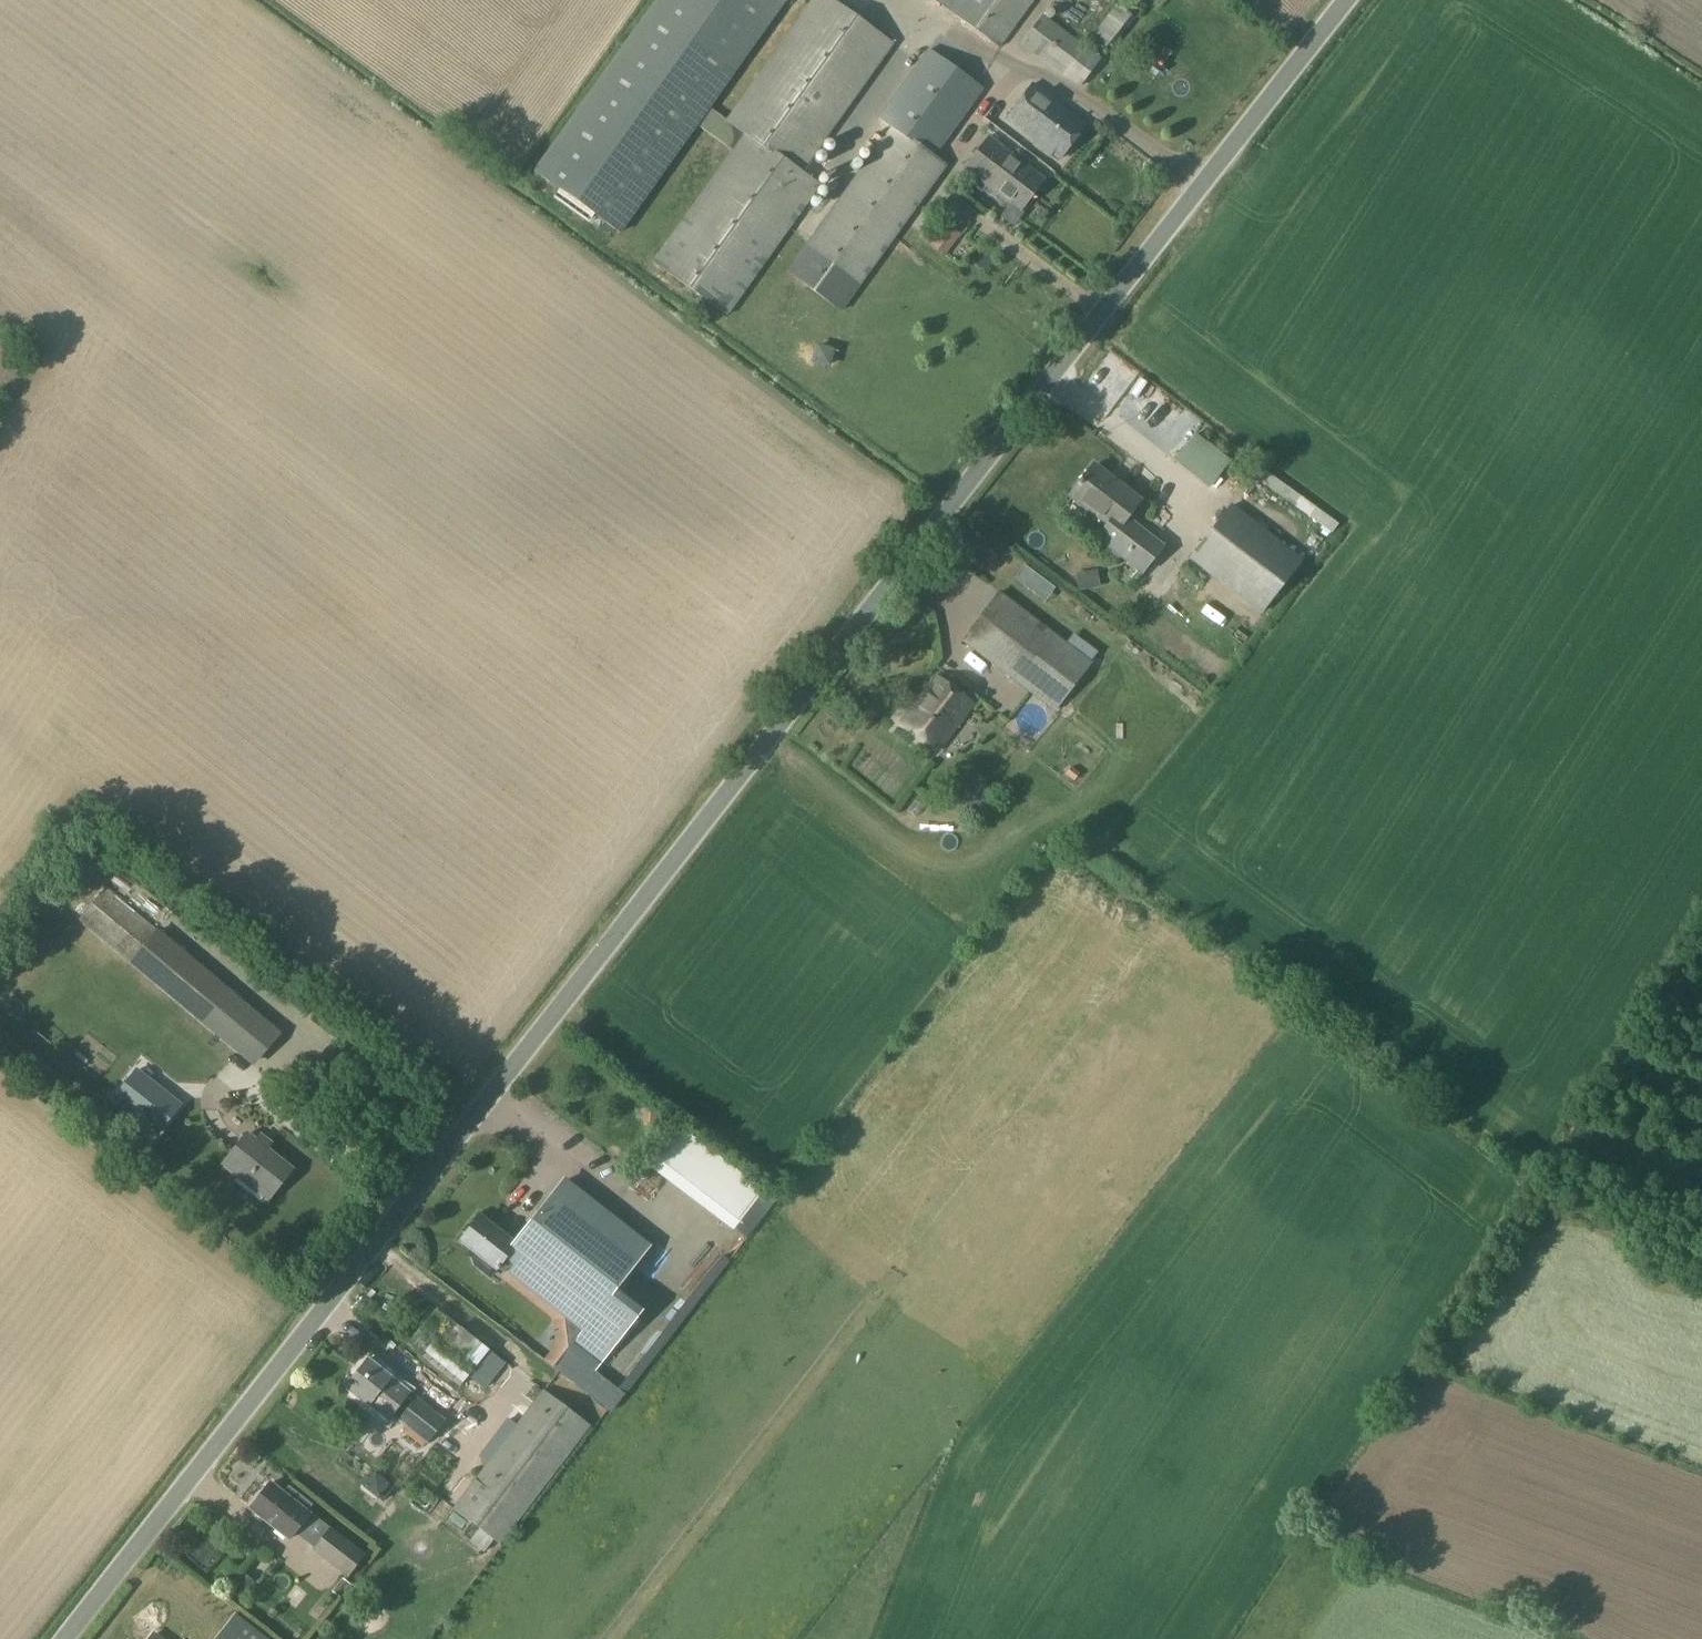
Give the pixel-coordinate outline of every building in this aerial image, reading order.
[(732,150),(743,134),(725,122),(726,120),(709,108),(786,0),(657,0),(534,172),(559,190),(554,198),(589,223),(595,215),(620,233),(696,125),(732,150)] [(725,122),(743,134),(732,150),(652,263),(727,316),(821,185),(803,172),(894,44),(833,0),(812,0),(726,120),(725,122)] [(951,13),(999,48),(1035,0),(934,0),(951,13)] [(1116,4),(1095,32),(1114,47),(1135,20),(1116,4)] [(1043,15),(1021,44),(1079,86),(1101,57),(1043,15)] [(840,314),(841,313),(861,285),(947,166),(934,157),(993,76),(941,37),(881,121),(890,128),(805,245),(786,272),(785,273),(840,314)] [(1059,159),(1086,123),(1033,83),(1006,120),(1035,141),(1032,146),(1049,158),(1053,154),(1059,159)] [(1030,161),(1020,153),(1016,158),(989,137),(964,169),(1008,203),(1004,209),(1015,217),(1044,180),(1026,166),(1030,161)] [(944,256),(961,234),(945,222),(929,245),(944,256)] [(829,368),(834,349),(816,344),(810,363),(829,368)] [(1177,480),(1206,503),(1225,480),(1196,457),(1177,480)] [(1124,517),(1125,518),(1139,500),(1094,466),(1070,496),(1108,525),(1115,530),(1124,517)] [(1261,614),(1304,560),(1232,504),(1189,558),(1261,614)] [(1161,546),(1125,518),(1124,517),(1115,530),(1108,525),(1099,538),(1141,571),(1161,546)] [(962,641),(1053,711),(1090,662),(999,593),(962,641)] [(937,674),(900,722),(937,750),(972,705),(937,674)] [(106,888),(77,920),(251,1064),(279,1032),(106,888)] [(136,1071),(114,1099),(158,1133),(180,1105),(136,1071)] [(269,1200),(292,1170),(246,1134),(222,1165),(269,1200)] [(514,1244),(479,1218),(472,1228),(467,1226),(462,1233),(464,1237),(461,1241),(476,1252),(472,1257),(475,1266),(489,1277),(496,1268),(498,1270),(500,1267),(498,1265),(504,1258),(514,1266),(510,1270),(584,1328),(574,1341),(600,1361),(618,1339),(592,1319),(648,1248),(563,1181),(514,1244)] [(492,1382),(506,1362),(490,1350),(489,1351),(478,1363),(469,1374),(468,1376),(486,1390),(492,1382)] [(431,1360),(425,1367),(461,1399),(467,1392),(431,1360)] [(392,1414),(407,1395),(408,1393),(367,1361),(346,1387),(388,1420),(392,1414)] [(500,1545),(590,1426),(542,1390),(527,1409),(452,1509),(500,1545)] [(269,1484),(250,1508),(290,1539),(309,1515),(305,1512),(311,1506),(287,1487),(282,1494),(269,1484)] [(348,1579),(365,1556),(330,1528),(312,1550),(348,1579)] [(242,1599),(256,1583),(243,1572),(229,1587),(242,1599)] [(237,1613),(217,1638),(270,1638),(237,1613)]
